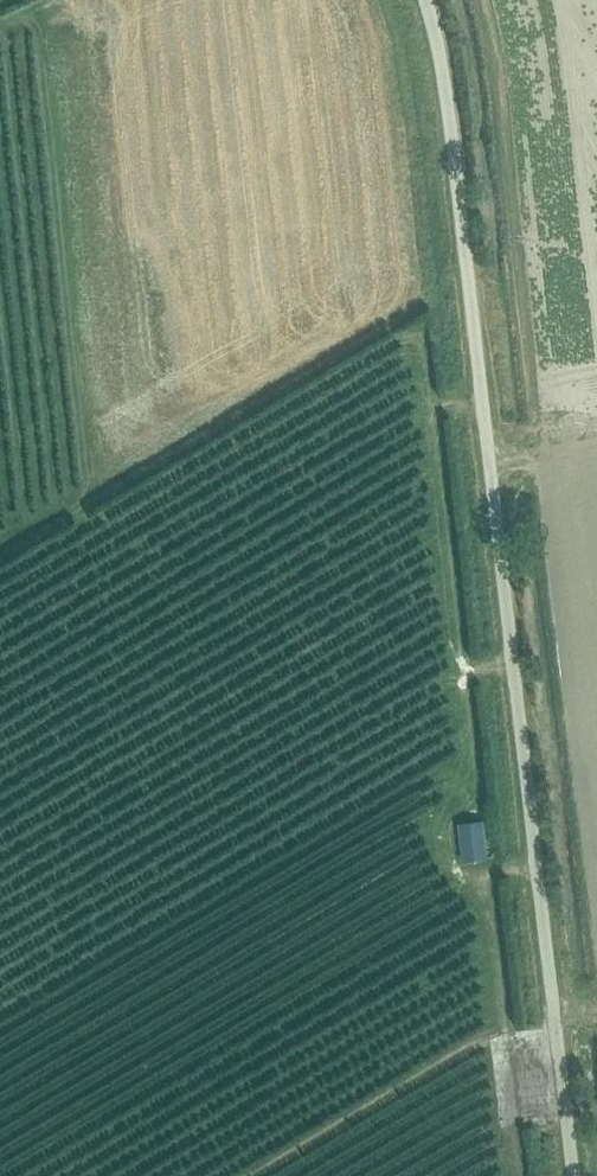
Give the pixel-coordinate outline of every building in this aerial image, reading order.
[(457,820),(461,858),(485,855),(480,817),(457,820)]
